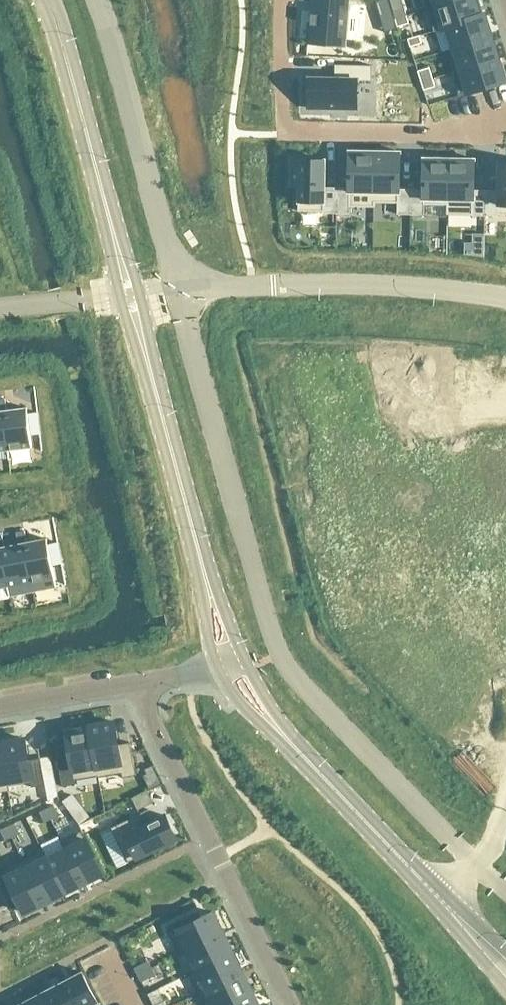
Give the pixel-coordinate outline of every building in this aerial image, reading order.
[(310,43),(342,46),(346,0),(314,0),(310,43)] [(388,0),(377,0),(374,1),(378,13),(391,9),(388,0)] [(426,9),(454,0),(423,0),(426,9)] [(426,9),(433,32),(447,27),(446,26),(478,16),(478,15),(473,0),(454,0),(426,9)] [(404,8),(392,11),(394,19),(406,15),(404,8)] [(478,16),(446,26),(447,27),(453,48),(490,37),(483,14),(478,15),(478,16)] [(406,15),(394,19),(397,27),(408,23),(406,15)] [(419,35),(407,39),(409,47),(421,43),(419,35)] [(490,37),(453,48),(460,69),(460,70),(497,58),(490,37)] [(460,69),(451,72),(458,96),(462,94),(504,81),(497,58),(460,70),(460,69)] [(308,78),(308,108),(356,109),(357,80),(371,80),(371,65),(336,65),(336,75),(333,78),(308,78)] [(429,67),(417,71),(421,82),(432,79),(429,67)] [(432,79),(421,82),(423,90),(435,86),(432,79)] [(336,187),(336,213),(349,213),(349,206),(374,207),(374,202),(373,202),(374,151),(349,151),(348,188),(336,187)] [(374,151),(373,202),(374,202),(397,202),(397,214),(410,214),(410,189),(398,188),(399,152),(374,151)] [(410,189),(410,214),(423,215),(423,217),(446,217),(446,214),(446,205),(447,205),(448,158),(423,158),(423,189),(410,189)] [(446,205),(446,214),(471,214),(471,215),(484,216),(485,190),(473,190),(473,159),(448,158),(447,205),(446,205)] [(290,161),(290,184),(298,185),(298,211),(323,211),(323,213),(336,213),(336,187),(324,187),(324,160),(298,160),(298,161),(290,161)] [(484,216),(498,216),(498,214),(505,214),(505,163),(497,163),(497,190),(485,190),(484,216)] [(6,410),(1,411),(6,450),(7,461),(10,460),(8,460),(7,450),(31,447),(29,435),(40,434),(37,413),(27,414),(26,408),(6,410)] [(4,547),(1,548),(8,586),(7,586),(9,596),(32,591),(23,543),(26,543),(24,531),(15,533),(18,544),(4,547)] [(26,543),(23,543),(32,591),(55,587),(51,565),(61,563),(57,542),(47,544),(46,539),(26,543)] [(113,722),(88,726),(88,727),(89,727),(98,775),(97,775),(97,777),(121,772),(122,777),(135,775),(129,742),(117,744),(113,722)] [(68,753),(56,755),(62,786),(75,784),(74,779),(97,775),(98,775),(89,727),(88,727),(64,731),(68,753)] [(0,743),(0,748),(7,786),(8,786),(30,782),(31,787),(44,785),(39,758),(27,760),(24,738),(0,743)] [(8,791),(8,786),(7,786),(0,748),(0,792),(8,791)] [(146,792),(132,799),(137,809),(151,802),(146,792)] [(72,794),(61,802),(66,809),(77,801),(72,794)] [(53,805),(46,808),(51,819),(58,816),(53,805)] [(46,808),(39,812),(44,823),(51,819),(46,808)] [(139,813),(111,827),(116,838),(128,862),(176,838),(164,815),(145,824),(139,813)] [(14,823),(7,826),(11,837),(19,834),(14,823)] [(0,829),(0,831),(4,841),(11,837),(7,826),(0,829)] [(81,830),(60,840),(64,849),(65,848),(82,883),(101,874),(101,875),(103,874),(81,830)] [(46,857),(45,858),(62,892),(63,892),(82,883),(65,848),(64,849),(46,857)] [(42,849),(22,858),(43,903),(64,893),(63,892),(62,892),(45,858),(46,857),(42,849)] [(22,858),(1,868),(6,877),(23,913),(40,904),(43,903),(22,858)] [(213,912),(168,934),(179,955),(187,951),(187,950),(222,933),(212,914),(213,914),(213,912)] [(222,933),(187,950),(187,951),(196,969),(231,952),(222,933)] [(196,969),(187,973),(197,993),(240,972),(231,952),(196,969)] [(147,960),(133,967),(137,975),(151,967),(147,960)] [(151,967),(137,975),(141,982),(155,974),(151,967)] [(62,982),(74,1004),(92,1004),(97,1002),(81,972),(62,982)] [(197,993),(203,1004),(222,1004),(250,991),(240,972),(197,993)] [(44,991),(51,1004),(74,1004),(62,982),(44,991)] [(26,1001),(28,1004),(51,1004),(44,991),(26,1001)] [(222,1004),(257,1004),(250,991),(222,1004)]
